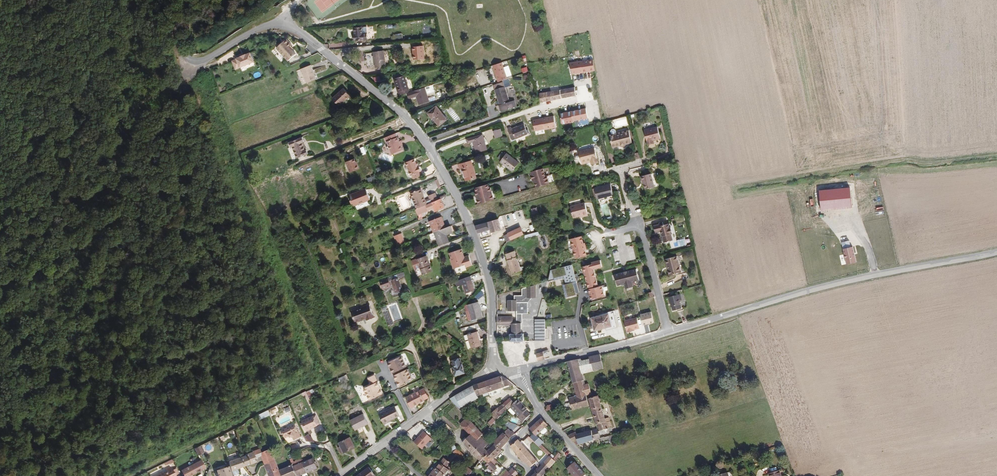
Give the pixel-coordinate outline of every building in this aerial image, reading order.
[(363,34),(362,24),(354,24),(355,35),(354,35),(354,41),(368,40),(367,34),(363,34)] [(294,48),(295,47),(296,46),(290,40),(280,49),(292,62),(300,55),(296,51),(294,48)] [(272,51),(277,56),(281,53),(276,48),(272,51)] [(386,64),(384,49),(375,50),(376,66),(386,64)] [(238,58),(234,60),(237,69),(256,61),(252,52),(248,54),(247,53),(242,55),(242,56),(238,58)] [(582,60),(570,62),(572,74),(584,72),(582,60)] [(311,64),(302,68),(306,81),(315,78),(311,64)] [(396,80),(401,97),(409,95),(411,94),(407,78),(396,80)] [(565,89),(542,94),(544,102),(576,95),(575,87),(568,88),(565,89)] [(340,105),(350,96),(343,88),(333,98),(340,105)] [(431,104),(427,90),(411,94),(409,95),(410,101),(418,99),(421,107),(431,104)] [(505,92),(496,96),(500,107),(498,107),(499,110),(501,110),(503,117),(518,112),(515,105),(510,106),(505,92)] [(575,118),(573,106),(568,108),(568,112),(566,113),(568,119),(575,118)] [(434,109),(426,116),(429,119),(430,119),(438,128),(445,122),(434,109)] [(568,119),(566,113),(558,114),(560,122),(568,119)] [(555,115),(533,119),(535,131),(557,127),(555,115)] [(658,127),(645,130),(649,145),(654,143),(654,141),(661,139),(658,127)] [(501,128),(494,131),(496,137),(503,135),(501,128)] [(516,130),(513,131),(517,143),(533,137),(529,128),(517,132),(516,130)] [(617,133),(612,134),(610,135),(613,147),(621,145),(622,146),(625,146),(626,144),(632,143),(629,131),(617,133)] [(400,142),(397,133),(386,138),(389,146),(390,150),(392,154),(403,149),(401,146),(400,142)] [(487,145),(485,138),(484,135),(468,139),(469,143),(475,142),(478,153),(488,150),(487,145)] [(302,143),(303,142),(305,142),(303,137),(289,142),(291,147),(292,147),(297,157),(308,153),(305,146),(304,147),(302,143)] [(591,164),(598,163),(595,149),(579,152),(582,164),(588,163),(588,162),(590,161),(591,164)] [(508,157),(507,156),(505,155),(500,161),(502,162),(503,163),(502,165),(515,173),(521,165),(509,156),(508,157)] [(355,158),(347,162),(351,172),(360,168),(358,164),(355,158)] [(417,166),(414,158),(405,162),(410,175),(412,175),(413,178),(422,175),(419,166),(417,166)] [(472,161),(460,164),(461,169),(464,169),(467,181),(477,178),(472,161)] [(536,181),(538,187),(551,183),(549,175),(547,175),(544,168),(531,172),(534,182),(536,181)] [(645,180),(646,183),(647,188),(656,186),(653,173),(643,176),(644,180),(645,180)] [(479,193),(481,202),(492,199),(489,189),(490,189),(489,183),(479,186),(481,192),(479,193)] [(611,185),(596,188),(598,199),(607,197),(607,196),(609,196),(609,197),(614,196),(611,185)] [(371,195),(369,190),(369,189),(351,196),(355,206),(372,199),(371,195)] [(432,203),(438,201),(435,193),(429,196),(430,199),(430,200),(425,202),(425,200),(421,190),(418,191),(417,190),(413,191),(414,192),(411,193),(417,209),(424,206),(432,203)] [(444,207),(441,199),(438,201),(432,203),(436,212),(444,208),(444,207)] [(580,216),(588,214),(585,203),(571,207),(574,217),(580,216)] [(434,231),(445,227),(441,216),(430,220),(434,231)] [(499,219),(475,225),(478,232),(491,229),(502,227),(499,219)] [(661,224),(655,226),(657,233),(664,231),(664,233),(663,233),(665,243),(674,240),(672,234),(674,233),(672,228),(671,228),(670,224),(665,225),(664,222),(660,223),(661,224)] [(451,230),(450,226),(445,227),(434,231),(436,238),(446,235),(446,232),(451,230)] [(524,234),(521,228),(505,236),(509,242),(524,234)] [(395,236),(398,246),(404,244),(400,234),(395,236)] [(448,241),(446,235),(436,238),(438,245),(448,241)] [(588,256),(586,250),(585,244),(583,237),(573,239),(578,258),(588,256)] [(463,250),(452,253),(453,258),(452,259),(454,269),(466,265),(467,268),(473,266),(470,257),(465,258),(464,255),(465,255),(463,250)] [(508,254),(515,277),(524,274),(524,271),(525,271),(525,270),(523,270),(517,252),(508,254)] [(427,255),(418,259),(422,274),(432,271),(427,255)] [(678,255),(667,258),(671,274),(682,271),(678,255)] [(600,288),(598,279),(596,280),(595,276),(597,276),(596,272),(604,270),(603,263),(594,265),(594,267),(585,270),(590,290),(600,288)] [(578,296),(581,295),(574,267),(553,272),(551,280),(551,283),(550,284),(556,282),(556,281),(566,278),(570,286),(573,299),(578,297),(578,296)] [(626,276),(617,278),(619,289),(626,287),(627,292),(634,290),(633,285),(641,283),(638,273),(629,275),(629,276),(626,277),(626,276)] [(396,286),(399,293),(406,291),(402,279),(406,277),(405,274),(397,277),(396,276),(391,278),(392,279),(384,282),(386,289),(394,287),(394,286),(396,285),(396,286)] [(473,276),(466,279),(467,283),(471,293),(479,289),(475,279),(475,280),(473,276)] [(538,299),(538,287),(525,290),(525,297),(518,297),(518,302),(511,302),(512,312),(520,312),(520,322),(516,322),(501,322),(501,327),(515,326),(515,336),(513,336),(513,344),(526,343),(526,335),(524,335),(524,325),(522,325),(522,323),(523,323),(523,315),(525,315),(530,315),(530,304),(530,300),(534,299),(538,299)] [(604,289),(591,292),(591,295),(593,302),(606,299),(604,289)] [(680,301),(679,295),(671,297),(674,310),(682,308),(680,301)] [(375,303),(367,306),(372,318),(372,319),(379,316),(375,303)] [(481,303),(470,306),(472,312),(469,313),(471,323),(485,319),(481,303)] [(367,306),(356,310),(360,321),(372,318),(367,306)] [(641,314),(643,325),(655,322),(652,311),(641,314)] [(617,327),(606,329),(607,332),(620,328),(617,313),(614,314),(617,327)] [(606,329),(617,327),(614,314),(592,320),(593,323),(595,329),(595,332),(606,329)] [(547,320),(537,321),(538,343),(539,343),(548,342),(547,320)] [(480,331),(471,334),(472,338),(474,347),(483,345),(480,331)] [(546,355),(545,352),(544,353),(545,354),(538,355),(540,362),(547,360),(546,355)] [(405,357),(392,363),(395,370),(397,374),(411,368),(405,357)] [(461,359),(452,361),(457,376),(466,373),(461,359)] [(604,372),(602,359),(591,361),(594,374),(604,372)] [(594,374),(591,361),(581,363),(584,377),(594,374)] [(584,377),(581,363),(570,365),(578,399),(576,399),(575,397),(571,398),(574,411),(589,407),(587,398),(588,398),(591,397),(589,388),(584,389),(583,385),(585,384),(584,377)] [(411,370),(397,377),(399,381),(400,381),(403,387),(416,381),(411,370)] [(367,389),(373,401),(386,395),(383,388),(383,387),(378,376),(372,379),(375,385),(367,389)] [(505,378),(477,388),(481,398),(512,387),(516,391),(519,388),(512,382),(505,378)] [(481,398),(477,388),(457,399),(454,401),(462,410),(481,399),(481,398)] [(427,391),(423,393),(427,402),(431,400),(427,391)] [(314,401),(310,392),(306,394),(307,397),(309,397),(312,402),(314,401)] [(427,402),(423,393),(409,400),(414,410),(418,408),(418,407),(421,405),(423,403),(423,404),(427,402)] [(520,401),(522,398),(519,395),(501,409),(507,414),(513,408),(520,401)] [(598,399),(590,402),(597,425),(598,425),(600,430),(601,434),(607,432),(607,431),(612,429),(611,423),(612,422),(611,420),(606,421),(598,399)] [(530,411),(520,401),(513,408),(522,418),(522,419),(526,423),(528,420),(529,420),(531,417),(533,416),(529,412),(530,411)] [(398,407),(386,414),(391,424),(394,422),(394,421),(403,416),(398,407)] [(507,414),(501,409),(495,415),(498,418),(500,421),(502,420),(507,414)] [(270,412),(261,417),(263,421),(273,417),(270,412)] [(363,415),(350,421),(356,431),(368,424),(363,415)] [(319,423),(321,422),(319,417),(317,418),(317,417),(305,423),(306,425),(304,426),(306,429),(307,428),(309,432),(322,427),(321,426),(319,423)] [(480,418),(475,423),(486,435),(495,426),(492,423),(489,427),(480,418)] [(498,418),(492,423),(495,426),(500,421),(498,418)] [(474,436),(466,444),(483,463),(486,461),(492,455),(490,452),(486,448),(491,444),(484,437),(486,435),(475,423),(471,419),(469,422),(465,426),(474,436)] [(537,435),(539,438),(544,433),(547,429),(550,426),(544,420),(533,431),(537,435)] [(298,426),(285,432),(288,439),(293,437),(293,439),(295,438),(298,442),(304,439),(298,426)] [(615,445),(618,444),(616,436),(607,438),(606,435),(602,436),(601,434),(600,430),(579,436),(578,433),(571,437),(580,446),(606,439),(607,441),(613,439),(615,445)] [(423,450),(433,438),(424,431),(414,442),(423,450)] [(490,452),(492,455),(498,461),(506,453),(504,450),(514,441),(514,440),(516,436),(513,433),(510,431),(497,443),(496,441),(490,447),(492,449),(490,452)] [(536,441),(543,447),(546,444),(539,438),(536,441)] [(353,440),(342,446),(343,450),(341,450),(344,455),(346,454),(346,456),(357,450),(353,440)] [(534,468),(537,464),(540,461),(522,441),(514,448),(526,462),(534,468)] [(457,444),(452,448),(455,451),(457,453),(460,450),(462,448),(457,444)] [(244,457),(248,467),(260,463),(258,459),(265,456),(264,453),(262,449),(248,454),(248,455),(244,457)] [(266,453),(267,457),(276,454),(274,449),(266,453)] [(470,460),(460,450),(457,453),(461,457),(467,464),(470,460)] [(457,453),(455,451),(454,453),(454,454),(451,458),(450,458),(448,460),(447,459),(443,464),(448,468),(452,463),(455,465),(461,457),(457,453)] [(267,457),(269,466),(279,461),(276,454),(267,457)] [(492,455),(486,461),(491,466),(489,468),(495,475),(500,470),(497,467),(501,464),(498,461),(492,455)] [(232,460),(236,471),(248,467),(244,457),(232,460)] [(552,457),(546,465),(551,471),(558,463),(557,462),(555,460),(552,457)] [(306,464),(310,473),(321,469),(316,459),(306,464)] [(269,466),(273,475),(285,475),(283,471),(279,461),(269,466)] [(184,471),(187,475),(193,475),(208,469),(205,462),(184,471)] [(285,475),(301,475),(297,468),(295,463),(292,464),(293,466),(283,471),(285,475)] [(301,475),(303,475),(310,473),(306,464),(297,468),(301,475)] [(443,464),(440,469),(447,475),(451,470),(448,468),(443,464)] [(570,470),(574,475),(588,475),(577,464),(570,470)] [(536,475),(547,475),(551,471),(546,465),(536,475)] [(157,475),(177,475),(178,475),(176,472),(175,473),(172,467),(168,469),(169,472),(166,474),(165,472),(157,475)] [(221,470),(223,475),(235,475),(232,467),(221,470)] [(474,473),(469,468),(465,472),(469,475),(472,475),(474,473)]
